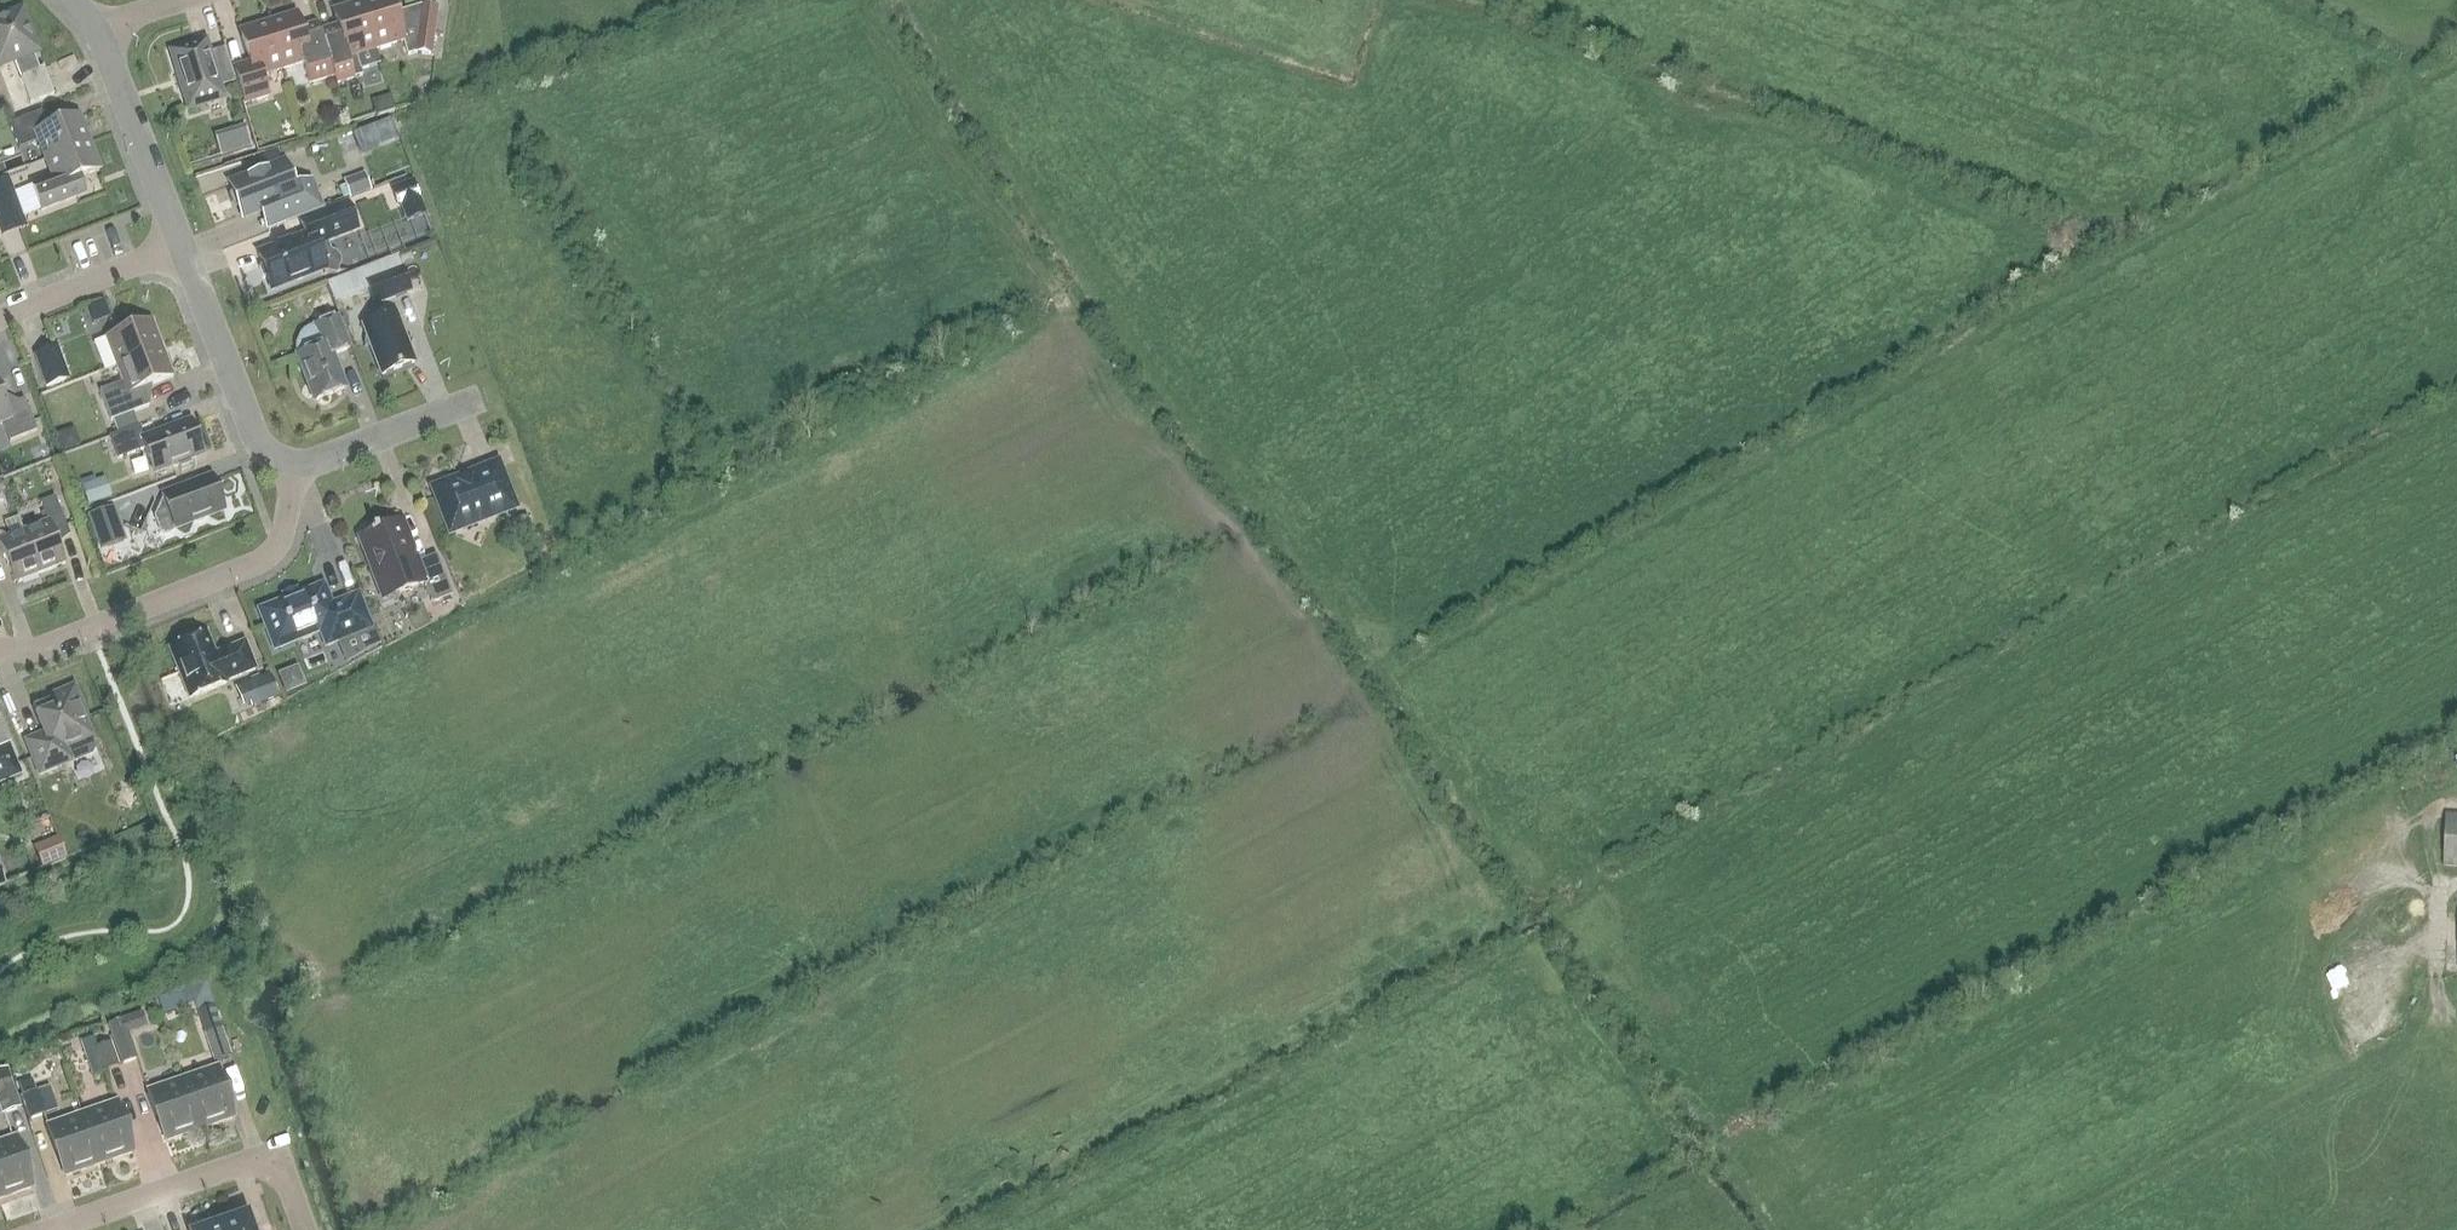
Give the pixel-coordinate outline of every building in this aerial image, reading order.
[(361,3),(375,49),(403,40),(407,55),(415,53),(430,55),(436,8),(421,6),(419,15),(398,22),(391,0),(369,0),(361,3)] [(320,31),(323,41),(336,84),(362,76),(360,69),(379,63),(375,49),(361,3),(332,11),(337,26),(320,31)] [(13,61),(30,104),(53,94),(43,67),(38,69),(32,53),(37,51),(21,11),(0,19),(0,66),(13,61)] [(267,23),(281,69),(302,62),(309,83),(332,75),(316,23),(300,28),(296,14),(267,23)] [(261,75),(281,69),(267,23),(239,32),(249,64),(233,69),(244,103),(268,96),(261,75)] [(181,91),(184,101),(187,102),(189,107),(204,103),(205,103),(221,98),(218,86),(235,80),(225,49),(208,54),(204,42),(187,47),(188,48),(172,53),(174,58),(172,61),(175,71),(178,72),(183,89),(181,91)] [(39,141),(46,159),(88,144),(77,115),(46,127),(40,112),(8,124),(18,149),(39,141)] [(390,118),(353,132),(360,151),(397,137),(390,118)] [(233,129),(240,151),(250,148),(244,126),(233,129)] [(99,171),(88,144),(46,159),(53,177),(31,186),(40,211),(87,193),(81,178),(99,171)] [(258,208),(266,228),(320,207),(310,180),(292,187),(284,165),(230,185),(241,215),(258,208)] [(349,197),(350,199),(371,191),(364,173),(343,181),(345,185),(347,190),(349,197)] [(21,210),(8,175),(0,178),(0,217),(21,210)] [(414,180),(391,189),(396,202),(419,194),(414,180)] [(342,200),(349,197),(347,190),(345,185),(337,188),(342,200)] [(336,269),(339,265),(339,260),(338,256),(334,253),(330,251),(326,241),(357,230),(346,203),(299,221),(306,239),(290,245),(288,242),(257,254),(262,266),(258,267),(262,278),(266,276),(271,289),(322,269),(324,273),(326,272),(334,274),(351,268),(350,267),(337,271),(336,269)] [(364,281),(374,307),(412,293),(401,266),(364,281)] [(365,333),(363,344),(370,345),(381,374),(414,362),(409,351),(411,339),(405,338),(395,312),(362,324),(365,333)] [(297,349),(298,354),(296,355),(313,400),(345,388),(332,354),(349,347),(337,316),(313,325),(314,327),(309,329),(305,331),(301,335),(297,344),(297,349)] [(103,371),(116,366),(162,348),(151,320),(92,342),(103,371)] [(70,379),(58,345),(33,354),(45,388),(70,379)] [(173,376),(162,348),(116,366),(122,382),(99,391),(110,420),(148,405),(141,388),(173,376)] [(0,393),(0,422),(1,421),(9,442),(36,432),(24,400),(5,407),(0,393)] [(143,440),(138,425),(109,437),(117,458),(144,448),(153,471),(173,464),(178,466),(184,463),(186,459),(202,453),(190,422),(143,440)] [(450,531),(513,507),(497,463),(433,488),(450,531)] [(87,485),(94,503),(117,493),(111,476),(87,485)] [(198,522),(204,519),(206,515),(221,509),(225,519),(226,518),(211,478),(162,496),(167,508),(156,512),(154,517),(160,532),(165,534),(172,532),(174,527),(194,520),(198,522)] [(67,534),(68,533),(54,497),(40,503),(47,521),(23,531),(39,573),(64,563),(54,537),(66,532),(67,534)] [(113,507),(86,516),(99,551),(112,546),(107,533),(120,528),(113,507)] [(527,517),(515,521),(521,536),(533,531),(527,517)] [(377,530),(376,527),(371,529),(372,532),(360,537),(383,598),(423,582),(431,603),(451,595),(436,554),(416,562),(401,521),(377,530)] [(39,573),(23,531),(4,539),(3,536),(0,535),(0,560),(4,558),(14,583),(39,573)] [(322,586),(261,611),(275,646),(296,638),(303,638),(312,635),(315,631),(320,629),(326,644),(339,639),(347,660),(376,644),(369,627),(357,595),(330,606),(322,586)] [(180,640),(177,645),(169,648),(189,698),(226,683),(225,681),(255,669),(244,642),(214,654),(206,633),(198,637),(193,634),(180,640)] [(270,674),(250,682),(259,704),(279,695),(270,674)] [(59,751),(70,746),(76,761),(92,754),(95,746),(84,719),(86,718),(73,686),(49,696),(50,699),(32,707),(43,734),(25,741),(39,775),(64,764),(59,751)] [(20,773),(8,745),(0,748),(0,782),(20,773)] [(2456,867),(2456,815),(2446,815),(2443,866),(2456,867)] [(42,870),(67,859),(66,858),(57,837),(33,848),(41,868),(42,870)] [(169,995),(158,999),(163,1015),(174,1011),(169,995)] [(108,1025),(122,1064),(137,1059),(123,1020),(108,1025)] [(203,1034),(214,1063),(231,1057),(222,1029),(221,1028),(203,1034)] [(118,1065),(110,1042),(96,1047),(104,1070),(118,1065)] [(234,1119),(216,1067),(182,1079),(200,1131),(234,1119)] [(21,1107),(11,1078),(0,1082),(0,1112),(1,1115),(21,1107)] [(166,1143),(200,1131),(182,1079),(148,1091),(166,1143)] [(28,1120),(47,1113),(38,1089),(19,1096),(28,1120)] [(116,1102),(81,1114),(99,1166),(134,1154),(116,1102)] [(81,1114),(47,1126),(65,1178),(99,1166),(81,1114)] [(0,1143),(0,1201),(33,1189),(15,1137),(0,1143)] [(217,1226),(218,1229),(252,1229),(247,1215),(217,1226)]
